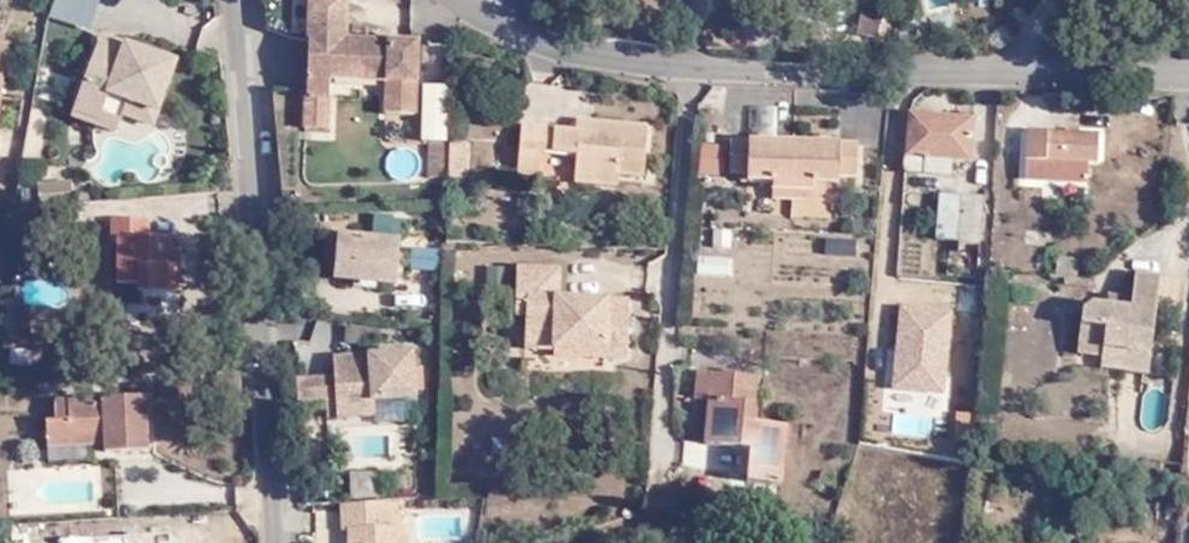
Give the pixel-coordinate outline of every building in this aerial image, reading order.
[(51,16),(92,29),(101,0),(56,0),(51,16)] [(320,100),(321,84),(380,86),(380,119),(408,120),(408,49),(341,46),(340,0),(319,0),(305,0),(300,99),(320,100)] [(858,38),(876,40),(879,10),(863,8),(858,38)] [(115,57),(120,45),(99,37),(67,118),(95,127),(106,101),(152,120),(170,77),(142,67),(115,57)] [(146,56),(120,45),(115,57),(142,67),(146,56)] [(319,134),(320,100),(300,99),(299,134),(319,134)] [(968,164),(972,123),(905,118),(901,175),(948,178),(949,163),(968,164)] [(585,139),(585,125),(566,124),(565,138),(585,139)] [(588,178),(587,188),(613,188),(613,178),(636,177),(636,128),(585,125),(585,139),(565,138),(513,135),(511,186),(529,186),(532,161),(570,162),(569,177),(588,178)] [(1094,142),(1026,140),(1020,192),(1082,194),(1085,173),(1093,173),(1094,142)] [(810,181),(836,182),(851,182),(852,150),(726,146),(725,179),(741,181),(741,184),(768,187),(767,194),(809,196),(809,187),(810,181)] [(443,184),(443,148),(427,147),(426,184),(443,185),(443,184)] [(463,184),(463,148),(443,148),(443,184),(463,184)] [(569,187),(587,188),(588,178),(569,177),(569,187)] [(74,196),(74,179),(39,179),(39,196),(74,196)] [(809,196),(767,194),(767,201),(808,203),(809,196)] [(935,243),(979,246),(985,198),(940,197),(935,243)] [(177,302),(178,276),(163,276),(163,260),(164,248),(141,247),(141,228),(107,228),(105,247),(113,249),(111,291),(138,291),(137,302),(177,302)] [(398,241),(342,235),(335,277),(393,284),(398,241)] [(851,244),(824,241),(820,258),(851,260),(851,244)] [(948,254),(947,272),(978,274),(980,256),(948,254)] [(163,276),(178,276),(179,262),(163,260),(163,276)] [(727,279),(728,263),(691,261),(691,278),(727,279)] [(547,338),(548,353),(548,360),(623,363),(625,305),(551,302),(553,274),(514,273),(510,319),(521,319),(521,335),(547,338)] [(1131,311),(1109,308),(1095,306),(1085,313),(1078,353),(1125,360),(1124,372),(1147,375),(1161,280),(1137,277),(1133,299),(1131,311)] [(1111,296),(1109,308),(1131,311),(1133,299),(1111,296)] [(521,353),(548,353),(547,338),(521,335),(521,353)] [(419,346),(335,347),(336,418),(378,417),(378,398),(420,397),(419,346)] [(707,402),(710,376),(699,375),(697,401),(707,402)] [(754,381),(710,376),(707,402),(703,445),(747,450),(743,484),(777,486),(782,428),(749,426),(754,381)] [(325,382),(290,381),(292,404),(325,403),(325,382)] [(145,463),(136,410),(70,419),(72,437),(39,444),(44,469),(101,462),(104,470),(145,463)] [(1151,474),(1176,476),(1178,467),(1153,464),(1151,474)] [(381,495),(381,469),(351,470),(351,496),(381,495)] [(713,501),(714,481),(688,480),(686,500),(713,501)] [(384,502),(337,504),(337,531),(347,531),(347,542),(399,542),(398,529),(385,528),(384,502)]
